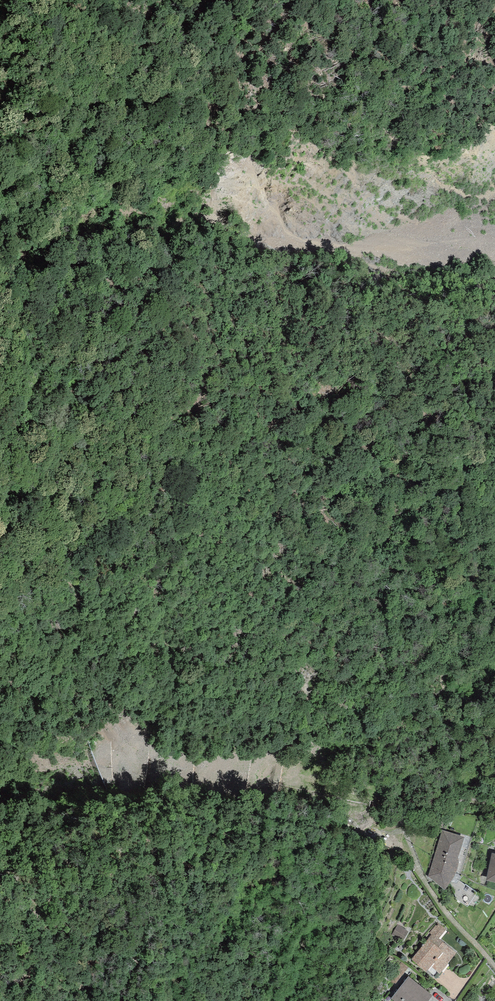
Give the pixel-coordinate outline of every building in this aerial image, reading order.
[(428,876),(445,890),(447,887),(449,884),(452,880),(455,875),(457,872),(458,868),(458,865),(459,861),(458,858),(464,837),(442,830),(428,876)] [(491,853),(486,880),(494,882),(494,854),(491,853)] [(431,934),(412,959),(426,972),(431,966),(440,974),(456,953),(439,939),(445,930),(439,923),(437,926),(436,925),(429,933),(431,934)] [(403,941),(408,932),(397,925),(392,934),(403,941)] [(396,985),(409,967),(397,959),(385,977),(396,985)] [(408,976),(391,999),(394,1000),(428,1000),(432,995),(408,976)]
